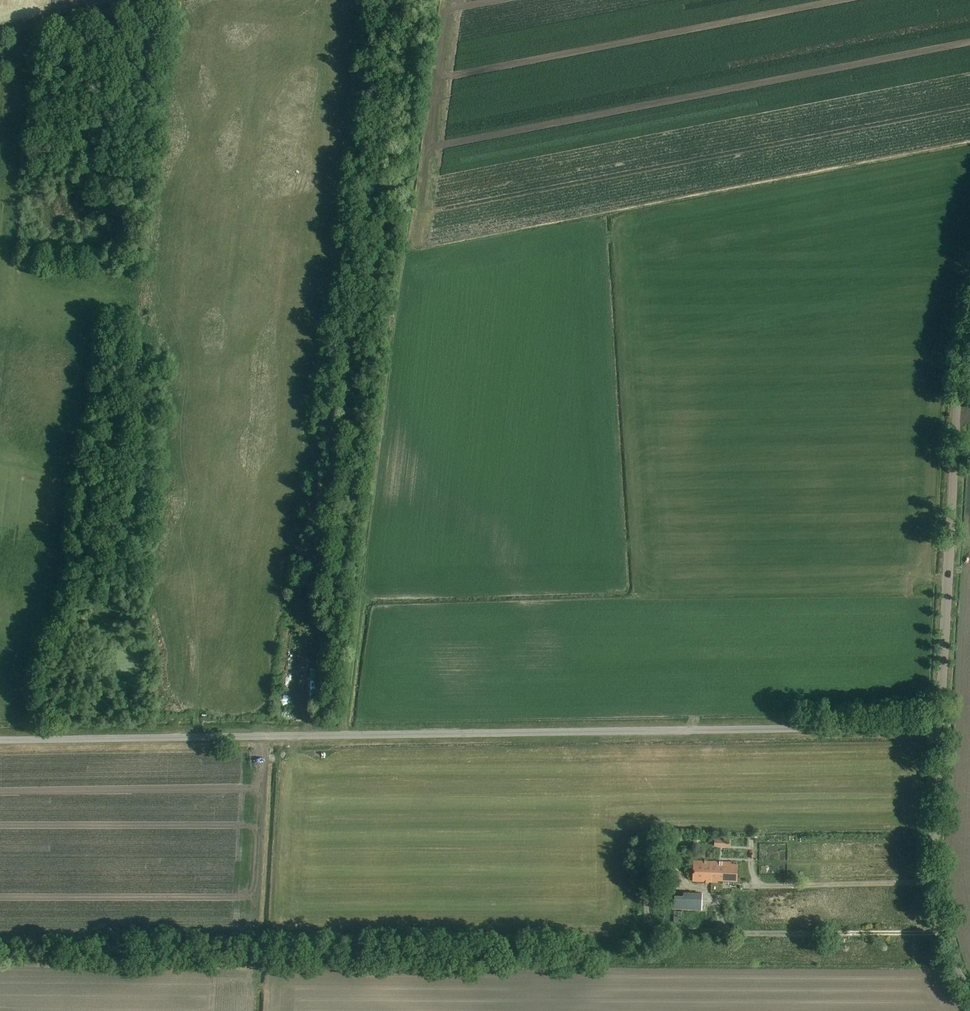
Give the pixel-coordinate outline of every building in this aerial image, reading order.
[(375,441),(374,430),(364,431),(366,442),(375,441)] [(296,679),(297,674),(287,671),(285,676),(296,679)] [(712,883),(712,862),(694,861),(693,882),(712,883)] [(712,862),(712,883),(717,883),(717,880),(734,881),(734,866),(728,866),(728,863),(712,862)] [(701,910),(701,906),(702,893),(684,892),(684,896),(678,895),(675,895),(674,909),(701,910)]
